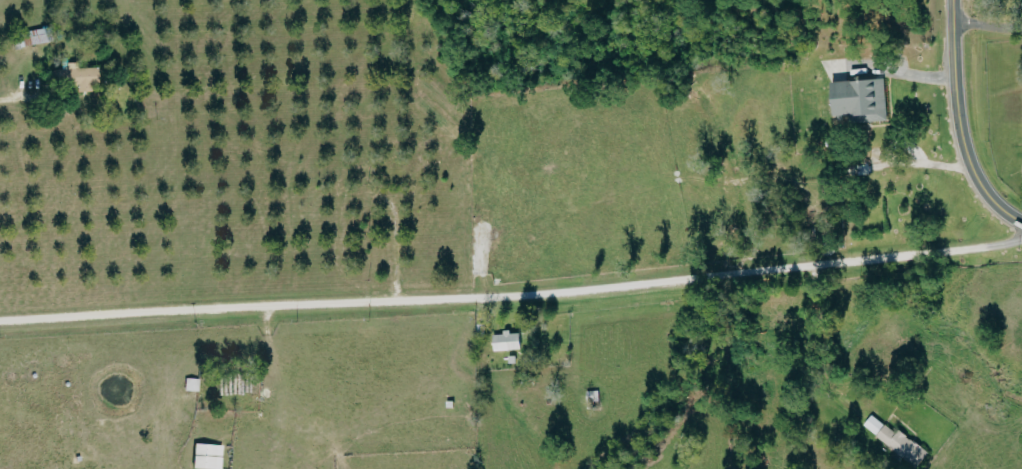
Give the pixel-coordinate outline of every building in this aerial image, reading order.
[(16,48),(48,40),(44,26),(12,34),(16,48)] [(96,66),(77,67),(77,61),(65,62),(66,85),(76,85),(76,91),(97,90),(96,66)] [(886,120),(884,78),(830,81),(832,120),(849,119),(849,122),(886,120)] [(492,350),(519,349),(519,332),(502,332),(502,334),(491,334),(492,350)] [(199,378),(185,378),(184,390),(198,390),(199,378)] [(927,452),(897,428),(894,432),(871,414),(861,426),(915,468),(927,452)] [(221,468),(222,444),(194,443),(193,468),(221,468)]
